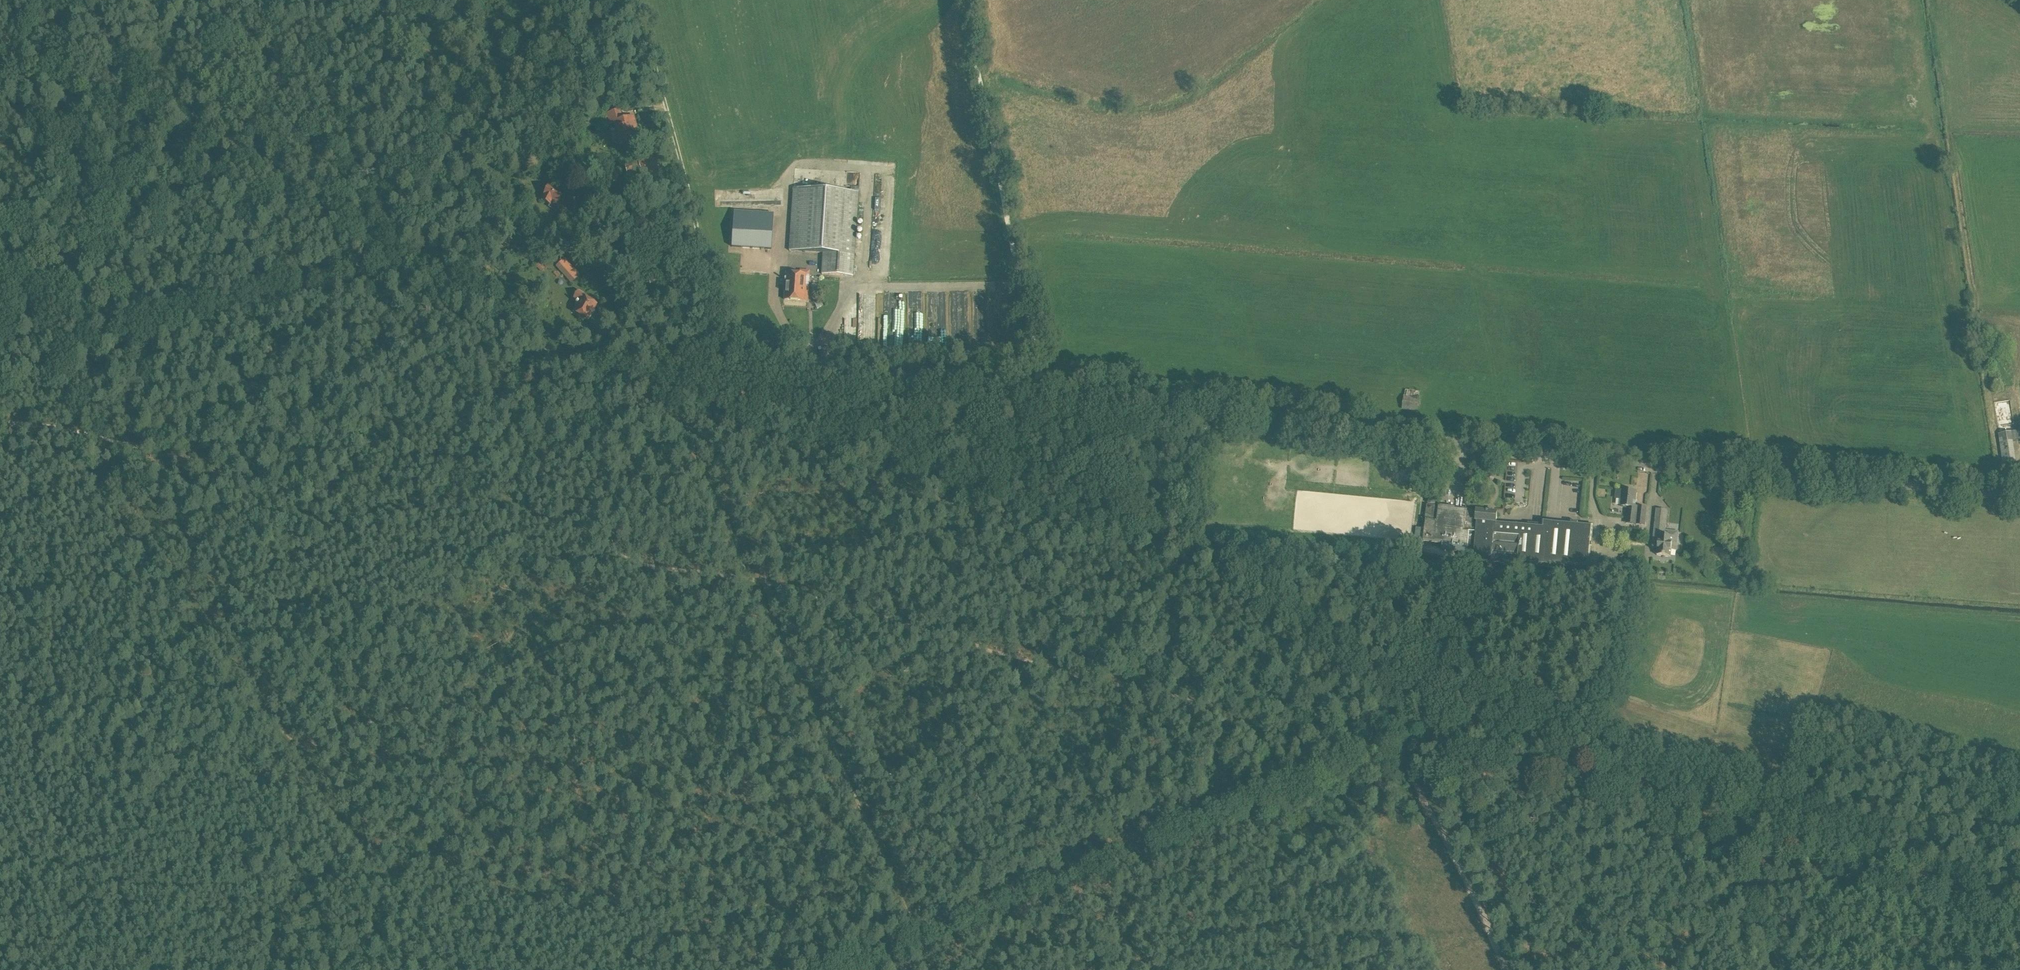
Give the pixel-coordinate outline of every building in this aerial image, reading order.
[(622,120),(620,110),(601,114),(603,119),(608,117),(610,124),(614,123),(620,145),(640,140),(634,117),(622,120)] [(562,158),(557,167),(564,171),(569,162),(562,158)] [(658,171),(655,158),(631,164),(633,171),(640,169),(642,175),(658,171)] [(565,184),(555,179),(551,185),(550,185),(542,200),(551,205),(553,202),(558,204),(564,192),(562,191),(565,184)] [(853,277),(858,193),(794,188),(790,251),(823,254),(822,275),(853,277)] [(708,206),(707,220),(718,221),(718,206),(708,206)] [(721,221),(731,221),(731,206),(721,206),(721,221)] [(734,211),(732,247),(772,250),(774,214),(734,211)] [(578,273),(564,259),(556,267),(570,281),(578,273)] [(786,280),(785,300),(808,301),(808,293),(804,293),(805,275),(787,273),(786,279),(785,279),(785,280),(786,280)] [(578,305),(574,312),(589,320),(591,315),(594,315),(596,311),(594,310),(597,304),(583,296),(585,294),(579,291),(574,299),(577,301),(576,304),(578,305)] [(1419,392),(1405,390),(1403,409),(1417,411),(1419,392)] [(2010,432),(1998,434),(2003,463),(2015,461),(2010,432)] [(1637,492),(1617,490),(1616,499),(1622,499),(1621,506),(1628,507),(1627,513),(1637,514),(1636,525),(1645,525),(1646,515),(1637,514),(1638,507),(1635,507),(1637,492)] [(1436,493),(1429,493),(1428,503),(1434,504),(1436,493)] [(1588,570),(1589,569),(1593,525),(1548,521),(1547,526),(1504,523),(1503,523),(1496,522),(1497,513),(1476,511),(1475,521),(1477,521),(1476,523),(1472,523),(1473,510),(1438,507),(1438,508),(1426,507),(1425,520),(1426,520),(1425,525),(1422,524),(1421,531),(1423,531),(1423,532),(1425,532),(1423,543),(1460,546),(1460,552),(1467,552),(1466,560),(1491,563),(1491,562),(1588,570)] [(1678,532),(1664,530),(1665,523),(1655,522),(1653,541),(1658,542),(1656,555),(1670,556),(1671,550),(1676,550),(1678,532)]
